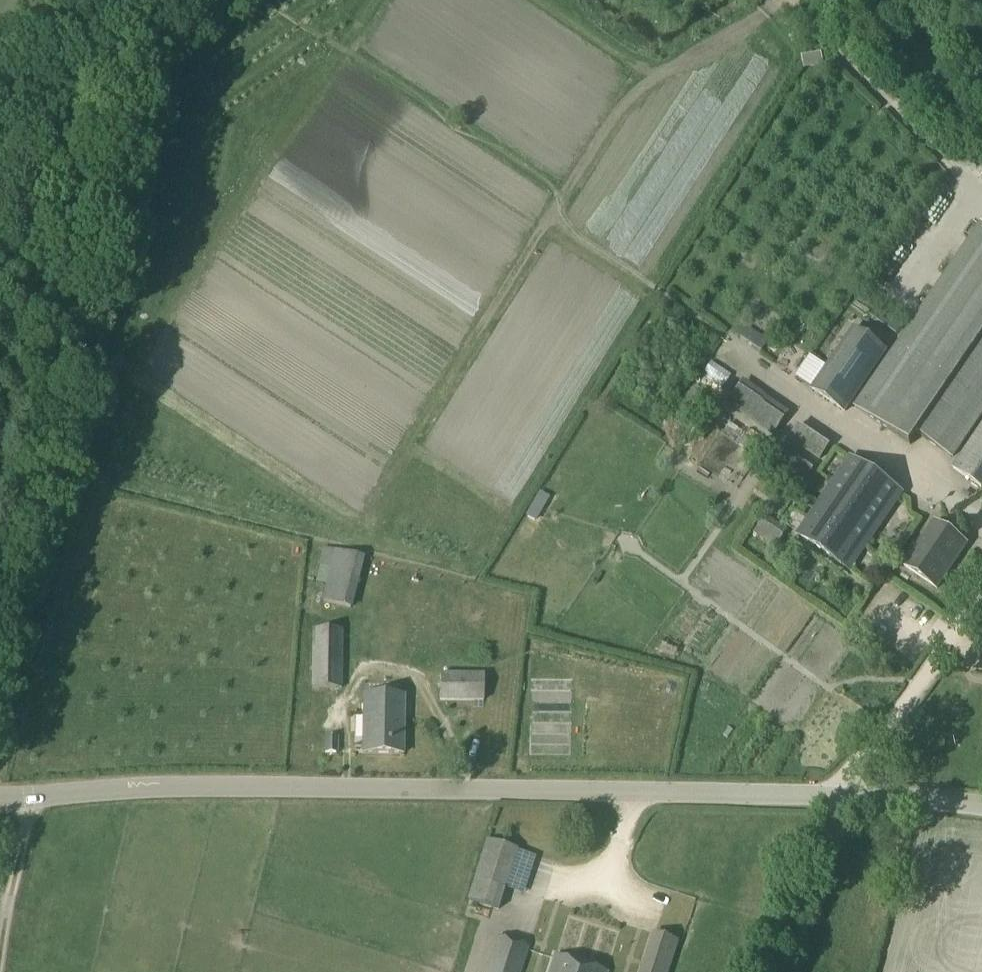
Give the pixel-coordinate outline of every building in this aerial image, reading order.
[(855,409),(909,446),(917,435),(951,459),(981,413),(981,226),(981,225),(855,409)] [(765,344),(770,331),(749,322),(744,335),(765,344)] [(852,329),(811,389),(844,412),(885,352),(852,329)] [(798,371),(813,379),(826,355),(811,347),(798,371)] [(712,355),(707,371),(730,379),(736,363),(712,355)] [(740,382),(726,403),(774,434),(787,414),(740,382)] [(818,461),(828,446),(797,424),(787,440),(818,461)] [(953,469),(981,489),(981,487),(981,427),(953,469)] [(852,460),(799,537),(846,569),(898,492),(852,460)] [(543,482),(538,497),(549,501),(554,486),(543,482)] [(767,512),(761,522),(777,533),(784,523),(767,512)] [(966,545),(933,522),(903,566),(936,589),(966,545)] [(351,547),(338,595),(355,599),(367,551),(351,547)] [(558,620),(559,609),(540,607),(539,618),(558,620)] [(340,690),(342,631),(311,631),(310,689),(340,690)] [(439,674),(439,702),(483,703),(482,675),(439,674)] [(402,755),(403,697),(362,697),(361,755),(402,755)] [(336,755),(336,738),(323,738),(323,754),(336,755)] [(486,842),(473,883),(500,892),(513,851),(486,842)] [(679,945),(653,937),(642,971),(671,971),(679,945)] [(492,955),(486,971),(520,971),(526,955),(528,948),(497,938),(492,955)] [(554,957),(550,971),(601,971),(554,957)]
